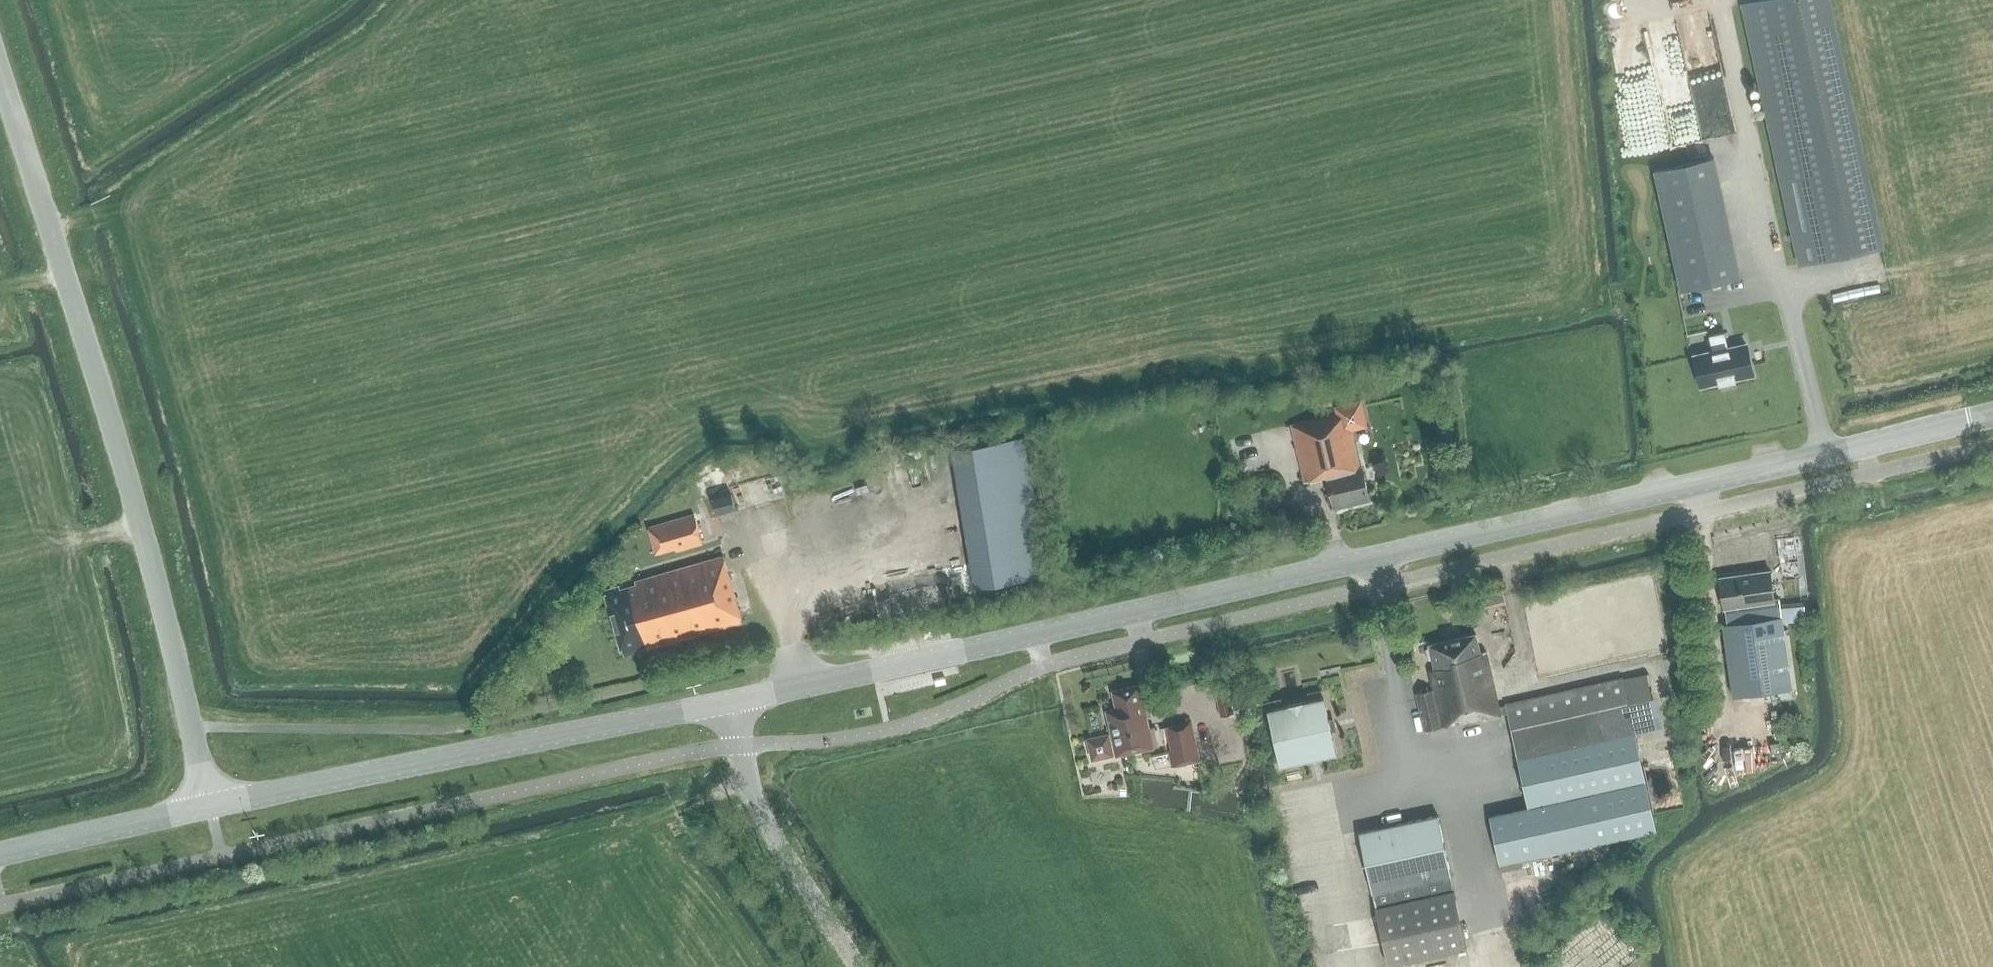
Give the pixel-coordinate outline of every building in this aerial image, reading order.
[(1798,264),(1879,247),(1825,0),(1763,0),(1745,4),(1783,177),(1779,178),(1798,264)] [(1704,120),(1705,137),(1738,135),(1736,105),(1725,106),(1726,119),(1704,120)] [(1653,173),(1679,293),(1738,280),(1713,161),(1653,173)] [(1709,336),(1712,351),(1695,355),(1702,388),(1753,377),(1746,344),(1728,348),(1725,333),(1709,336)] [(1360,467),(1351,430),(1367,427),(1361,400),(1334,406),(1336,415),(1292,425),(1305,482),(1327,476),(1334,507),(1369,499),(1361,467),(1360,467)] [(1048,574),(1025,436),(951,448),(974,586),(1048,574)] [(713,499),(717,513),(735,508),(731,494),(713,499)] [(702,543),(693,514),(650,526),(658,555),(702,543)] [(602,590),(621,656),(639,651),(742,622),(723,556),(602,590)] [(1774,600),(1770,571),(1719,578),(1723,609),(1727,608),(1730,624),(1723,625),(1733,697),(1791,689),(1782,623),(1781,617),(1780,605),(1779,599),(1774,600)] [(1798,603),(1780,605),(1781,617),(1782,623),(1800,621),(1804,620),(1802,605),(1802,602),(1798,603)] [(1499,715),(1507,713),(1529,808),(1490,817),(1501,864),(1657,829),(1623,677),(1505,704),(1505,705),(1498,707),(1485,651),(1480,653),(1476,634),(1429,645),(1435,669),(1429,670),(1434,689),(1416,693),(1424,731),(1459,723),(1459,725),(1500,716),(1499,715)] [(1146,716),(1151,715),(1148,701),(1143,702),(1140,685),(1112,691),(1116,708),(1106,710),(1112,738),(1108,739),(1103,736),(1093,738),(1090,743),(1092,754),(1097,757),(1107,755),(1110,750),(1115,749),(1116,756),(1158,746),(1154,727),(1149,728),(1146,716)] [(1215,691),(1221,715),(1233,712),(1227,688),(1215,691)] [(1335,753),(1323,698),(1268,711),(1281,765),(1335,753)] [(1201,761),(1191,721),(1166,727),(1171,749),(1168,749),(1172,767),(1201,761)] [(1359,833),(1372,892),(1388,966),(1466,950),(1453,890),(1450,875),(1437,816),(1359,833)]
